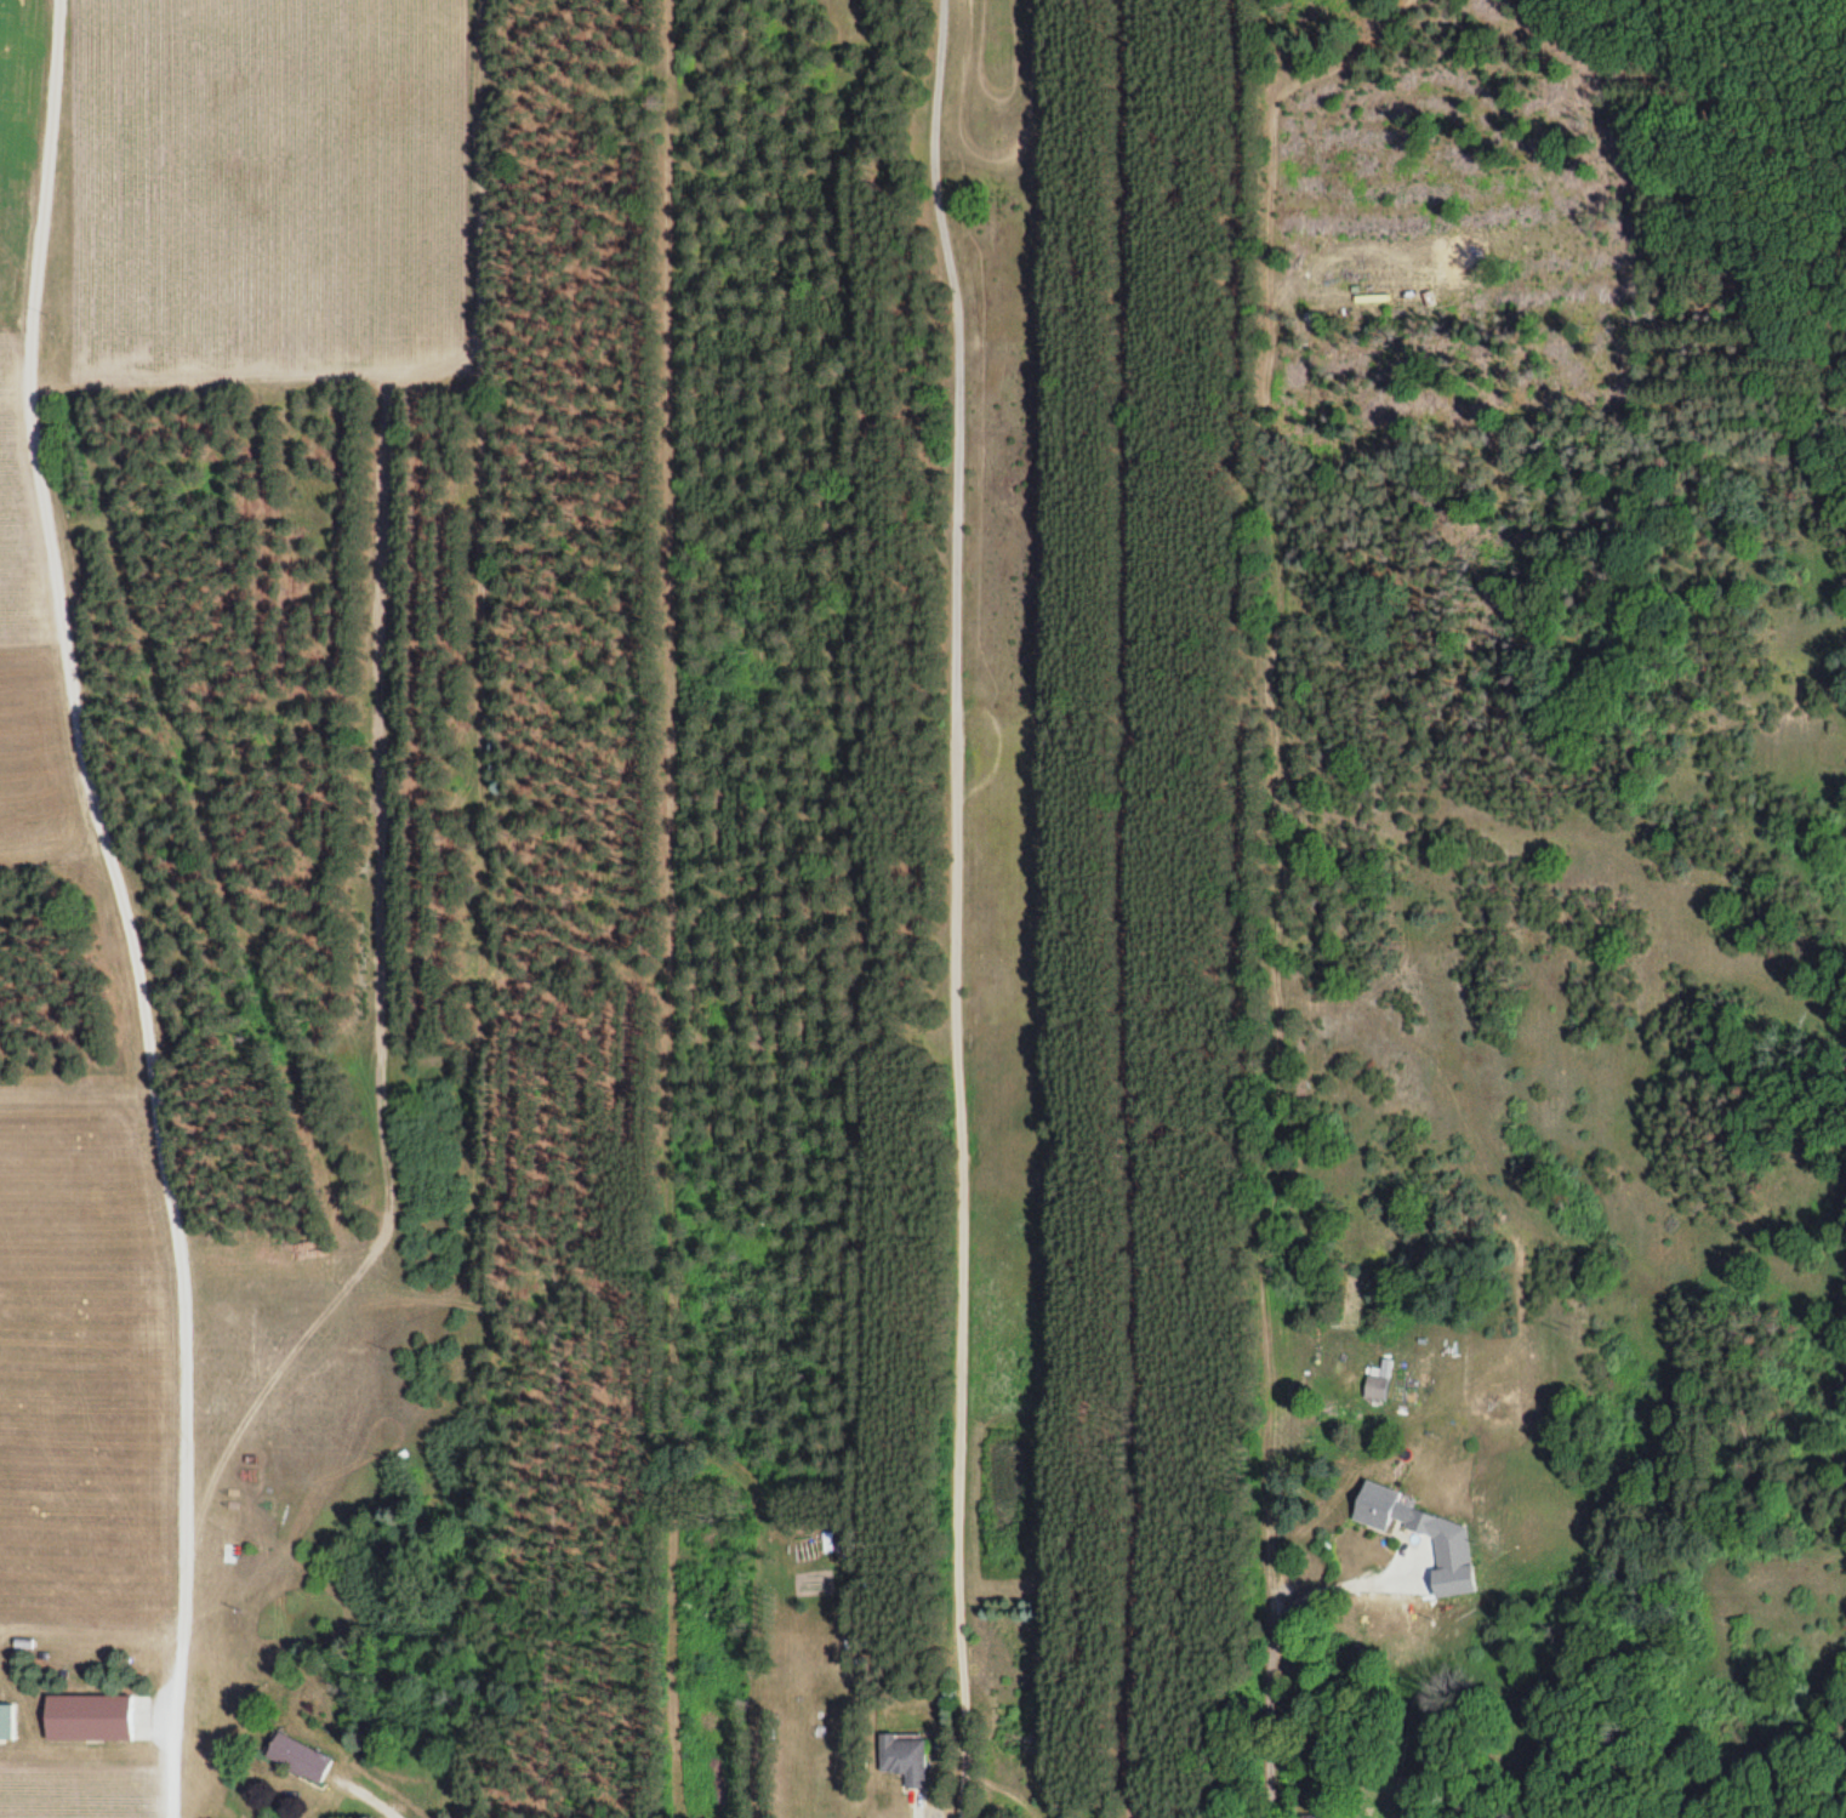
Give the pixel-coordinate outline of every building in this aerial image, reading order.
[(1385,1401),(1388,1379),(1366,1376),(1363,1398),(1385,1401)] [(1439,1517),(1395,1503),(1399,1491),(1362,1480),(1349,1521),(1385,1532),(1388,1523),(1433,1537),(1439,1517)] [(152,1697),(45,1697),(45,1742),(152,1742),(152,1697)] [(0,1705),(0,1741),(19,1741),(19,1705),(0,1705)] [(332,1760),(277,1733),(264,1759),(319,1786),(332,1760)] [(880,1775),(905,1775),(905,1790),(926,1791),(927,1738),(880,1737),(880,1775)]
